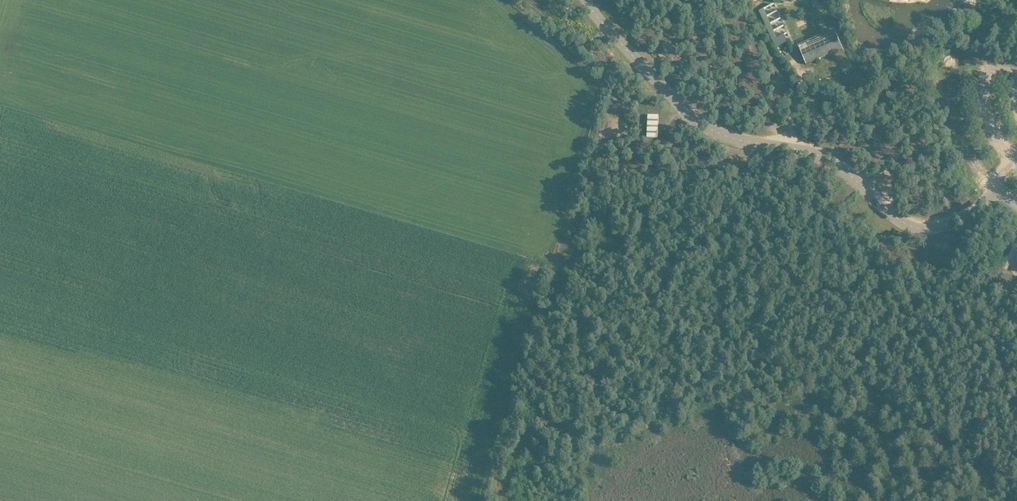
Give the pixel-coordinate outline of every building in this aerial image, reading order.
[(754,13),(764,8),(765,7),(762,0),(748,0),(754,13)] [(774,5),(758,11),(763,23),(774,48),(790,41),(779,16),(774,5)] [(798,46),(806,65),(843,49),(835,30),(798,46)]
